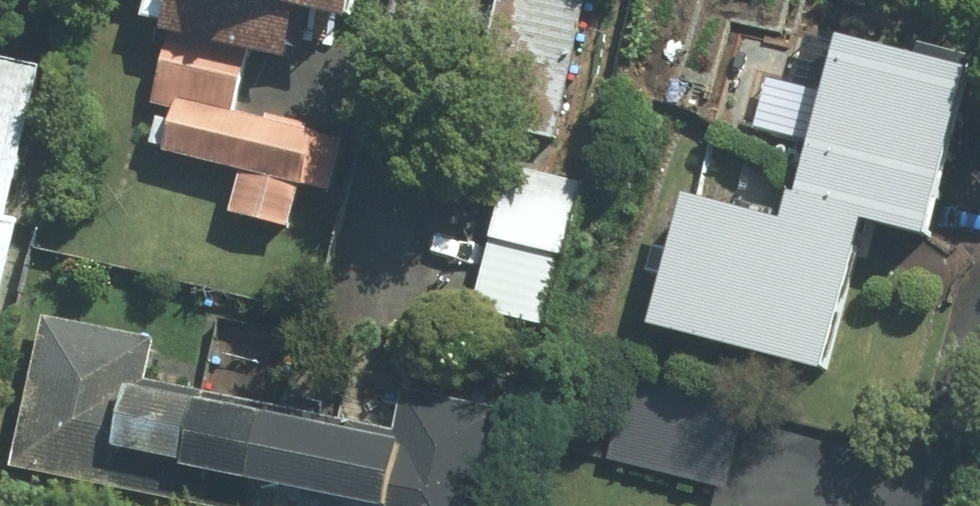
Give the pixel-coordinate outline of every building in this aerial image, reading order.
[(146,154),(236,175),(227,216),(294,231),(304,190),(381,207),(394,146),(241,111),(262,17),(355,39),(363,0),(181,0),(146,154)] [(475,97),(575,119),(601,0),(497,0),(475,97)] [(819,384),(865,230),(927,249),(979,74),(816,26),(796,93),(829,103),(793,223),(693,193),(651,333),(819,384)] [(40,69),(0,62),(0,301),(40,69)] [(589,182),(514,164),(476,318),(551,336),(589,182)] [(47,312),(10,478),(103,498),(104,491),(173,505),(481,505),(502,413),(403,392),(394,435),(152,382),(162,337),(47,312)] [(745,435),(622,402),(606,461),(730,494),(745,435)]
